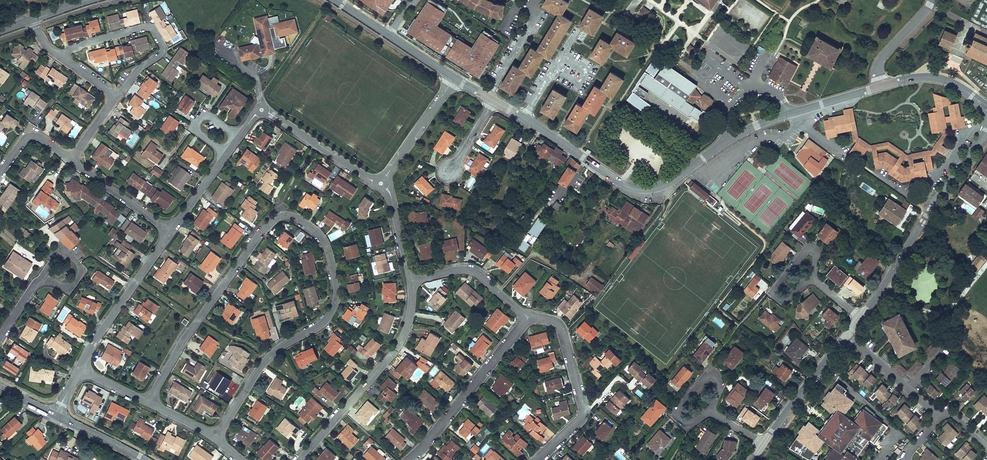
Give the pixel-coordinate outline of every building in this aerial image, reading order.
[(386,25),(404,0),(350,0),(386,25)] [(433,0),(428,0),(408,31),(480,78),(503,42),(485,30),(473,49),(438,26),(448,10),(433,0)] [(506,4),(501,3),(496,1),(493,0),(466,0),(475,6),(484,10),(492,14),(504,17),(506,4)] [(500,87),(511,94),(524,74),(529,77),(542,57),(547,60),(570,22),(560,16),(567,5),(559,0),(550,0),(546,7),(558,15),(535,52),(530,49),(517,70),(512,67),(500,87)] [(719,0),(696,0),(712,11),(719,1),(719,0)] [(157,5),(147,11),(165,40),(175,34),(168,23),(165,24),(161,18),(164,16),(157,5)] [(104,16),(108,29),(138,21),(135,8),(123,11),(124,17),(117,19),(115,13),(104,16)] [(602,17),(590,9),(578,27),(590,34),(602,17)] [(651,13),(645,9),(641,15),(647,19),(651,13)] [(326,15),(324,20),(330,24),(332,19),(326,15)] [(268,29),(265,17),(253,20),(259,44),(237,49),(240,62),(250,59),(259,57),(258,54),(261,53),(263,52),(264,52),(265,51),(266,50),(266,49),(267,46),(268,44),(268,42),(271,41),(273,50),(285,47),(283,38),(278,39),(278,37),(296,33),(293,20),(271,25),(272,28),(268,29)] [(60,33),(61,40),(86,34),(85,32),(98,29),(96,18),(87,19),(88,24),(84,25),(84,27),(81,28),(80,24),(63,28),(64,32),(60,33)] [(958,36),(945,30),(939,41),(952,48),(958,36)] [(601,40),(590,58),(601,65),(612,47),(627,56),(634,44),(616,33),(609,45),(601,40)] [(967,37),(963,44),(969,47),(964,57),(970,60),(972,56),(986,63),(986,38),(975,33),(972,39),(967,37)] [(103,47),(87,51),(89,59),(93,58),(94,62),(106,59),(107,60),(116,58),(115,55),(122,53),(123,56),(132,54),(130,47),(134,46),(135,50),(148,47),(145,36),(129,40),(129,42),(104,49),(103,47)] [(818,36),(808,53),(831,66),(839,51),(841,51),(843,47),(839,45),(838,47),(818,36)] [(271,41),(268,42),(268,44),(267,46),(266,49),(266,50),(265,51),(264,52),(263,52),(261,53),(262,56),(274,53),(273,50),(271,41)] [(18,65),(23,69),(30,60),(33,56),(30,54),(32,52),(33,51),(29,48),(26,51),(23,48),(24,47),(19,43),(17,45),(14,45),(12,48),(13,51),(11,53),(15,57),(17,54),(19,56),(23,59),(20,62),(18,65)] [(159,74),(169,80),(176,70),(173,68),(177,62),(180,64),(188,53),(179,46),(159,74)] [(796,64),(780,55),(769,76),(785,85),(788,80),(796,64)] [(645,71),(653,77),(659,69),(651,64),(645,71)] [(60,86),(66,77),(52,67),(51,68),(47,65),(40,74),(49,80),(50,79),(60,86)] [(733,66),(729,70),(739,78),(743,74),(733,66)] [(179,71),(185,77),(188,74),(182,68),(179,71)] [(576,105),(564,127),(575,133),(587,112),(593,115),(605,95),(611,98),(621,81),(610,74),(599,91),(595,89),(583,109),(576,105)] [(150,90),(156,81),(146,75),(138,86),(142,89),(145,91),(147,87),(150,90)] [(211,78),(208,81),(201,75),(194,84),(194,85),(211,97),(218,88),(213,85),(216,81),(211,78)] [(85,93),(86,91),(79,86),(74,92),(70,90),(69,91),(80,100),(80,101),(87,106),(93,98),(85,93)] [(146,100),(150,94),(145,91),(142,89),(138,95),(146,100)] [(226,96),(217,109),(220,111),(226,103),(232,107),(227,112),(232,115),(235,111),(233,111),(236,108),(238,110),(242,104),(241,103),(242,101),(241,100),(243,98),(238,94),(237,95),(234,93),(235,91),(233,90),(227,97),(226,96)] [(31,91),(25,99),(34,105),(33,107),(40,112),(46,103),(39,98),(40,97),(31,91)] [(552,91),(540,111),(552,118),(564,98),(552,91)] [(948,105),(951,104),(949,98),(933,94),(936,107),(943,106),(948,105)] [(139,106),(143,100),(134,95),(128,104),(133,107),(129,112),(137,117),(140,113),(143,114),(145,110),(139,106)] [(191,104),(182,97),(172,109),(182,116),(185,112),(183,111),(186,107),(188,108),(191,104)] [(958,103),(948,105),(950,116),(951,122),(952,130),(965,127),(963,116),(961,117),(958,103)] [(463,106),(454,120),(463,125),(471,111),(463,106)] [(944,132),(941,132),(941,135),(938,140),(933,148),(932,150),(926,151),(912,153),(907,154),(905,153),(903,152),(888,141),(871,145),(859,137),(853,109),(851,109),(849,110),(844,110),(844,114),(849,113),(852,129),(856,141),(857,141),(867,150),(869,151),(872,151),(872,154),(878,153),(877,149),(888,147),(900,155),(897,159),(896,162),(900,165),(903,159),(906,161),(908,160),(909,166),(914,165),(914,163),(913,159),(923,158),(931,156),(935,155),(938,151),(938,150),(944,154),(947,149),(941,144),(943,143),(947,136),(948,135),(946,122),(951,122),(950,116),(945,117),(943,106),(936,107),(933,108),(933,110),(934,112),(940,111),(944,132)] [(52,119),(56,113),(50,109),(46,114),(52,119)] [(940,111),(934,112),(928,113),(932,133),(941,132),(944,132),(940,111)] [(19,121),(6,112),(2,120),(1,120),(0,122),(0,130),(1,130),(3,126),(5,128),(8,124),(10,125),(14,128),(19,121)] [(71,120),(71,119),(61,113),(56,120),(65,126),(65,127),(63,129),(68,132),(73,124),(70,122),(71,120)] [(838,132),(852,129),(849,113),(844,114),(828,118),(828,120),(824,121),(828,137),(833,136),(838,135),(838,132)] [(126,126),(128,123),(120,117),(115,125),(113,124),(108,131),(115,136),(118,132),(124,137),(130,129),(126,126)] [(174,127),(176,124),(167,117),(157,130),(167,137),(171,131),(170,130),(173,127),(174,127)] [(10,125),(8,124),(5,128),(3,126),(1,130),(4,133),(10,125)] [(495,147),(505,130),(497,125),(492,134),(489,138),(488,137),(485,141),(495,147)] [(268,137),(260,131),(255,139),(252,138),(249,141),(260,149),(268,137)] [(446,131),(435,149),(442,154),(448,145),(451,140),(453,141),(455,137),(446,131)] [(508,158),(511,160),(522,143),(519,141),(518,143),(511,138),(503,151),(507,153),(510,155),(508,158)] [(805,142),(796,156),(803,165),(802,166),(815,176),(826,160),(822,157),(826,152),(808,139),(805,142)] [(859,160),(867,150),(857,141),(849,153),(859,160)] [(107,168),(112,160),(103,153),(108,146),(101,142),(91,156),(107,168)] [(534,149),(549,159),(555,149),(545,142),(542,146),(538,143),(534,149)] [(152,151),(155,147),(148,143),(142,153),(148,157),(146,160),(154,165),(160,156),(152,151)] [(282,146),(272,159),(281,165),(291,152),(282,146)] [(196,168),(202,159),(186,147),(181,153),(184,155),(182,157),(196,168)] [(560,149),(557,147),(555,149),(549,159),(560,166),(566,158),(562,155),(558,152),(560,149)] [(256,159),(242,149),(236,157),(247,164),(245,166),(243,168),(247,171),(256,159)] [(763,156),(758,152),(752,160),(757,164),(763,156)] [(878,153),(872,154),(875,169),(883,168),(889,172),(888,174),(901,182),(917,179),(917,178),(919,177),(920,182),(924,182),(928,181),(927,173),(926,171),(934,170),(931,156),(923,158),(924,161),(914,163),(914,165),(909,166),(904,167),(900,165),(896,162),(897,159),(886,152),(878,153)] [(479,153),(469,170),(474,173),(476,170),(479,172),(487,158),(479,153)] [(976,169),(986,177),(986,154),(976,169)] [(569,165),(576,170),(581,164),(571,156),(566,163),(569,165)] [(247,164),(236,157),(234,160),(245,166),(247,164)] [(34,161),(30,158),(24,167),(23,166),(18,173),(23,176),(30,181),(32,178),(29,176),(33,170),(38,173),(43,166),(39,164),(40,162),(36,159),(34,161)] [(310,179),(313,175),(322,181),(329,172),(323,168),(322,170),(318,167),(319,165),(315,163),(309,172),(306,176),(310,179)] [(566,184),(576,170),(569,165),(559,179),(566,184)] [(157,179),(161,173),(153,167),(149,173),(157,179)] [(180,168),(178,170),(174,167),(169,175),(173,177),(173,178),(168,184),(177,191),(188,175),(180,168)] [(266,173),(264,171),(258,180),(261,181),(256,189),(264,195),(269,187),(266,184),(270,178),(273,179),(276,174),(268,169),(266,173)] [(148,190),(150,188),(130,173),(125,181),(144,196),(148,190)] [(421,175),(414,181),(426,194),(433,187),(421,175)] [(48,177),(44,182),(34,197),(42,202),(43,200),(51,206),(56,199),(48,194),(46,192),(50,187),(54,182),(48,177)] [(88,202),(94,193),(82,184),(78,185),(78,182),(72,179),(70,182),(65,182),(65,189),(69,189),(71,194),(74,197),(79,196),(88,202)] [(339,179),(332,189),(335,191),(340,195),(346,199),(353,190),(348,186),(347,187),(344,185),(345,184),(339,179)] [(695,182),(689,188),(704,201),(710,195),(695,182)] [(209,198),(221,206),(231,192),(226,188),(221,185),(219,183),(209,198)] [(984,197),(966,183),(958,193),(976,207),(984,197)] [(0,203),(8,208),(20,190),(11,184),(5,192),(6,193),(0,203)] [(170,199),(159,191),(156,196),(148,190),(144,196),(148,199),(147,200),(151,203),(152,202),(156,204),(157,203),(164,208),(170,199)] [(305,192),(298,202),(304,206),(304,205),(306,202),(310,205),(308,208),(312,210),(315,205),(311,203),(315,197),(317,195),(311,192),(309,195),(305,192)] [(100,198),(94,193),(88,202),(94,207),(99,200),(100,198)] [(443,193),(440,204),(460,208),(462,199),(451,197),(446,196),(447,194),(443,193)] [(710,195),(706,200),(714,207),(718,203),(710,195)] [(877,211),(897,225),(911,203),(904,199),(902,203),(903,203),(901,206),(894,201),(896,198),(891,195),(881,210),(879,208),(877,211)] [(357,204),(356,218),(363,219),(365,207),(367,207),(371,201),(363,197),(357,204)] [(559,209),(562,203),(556,199),(553,205),(555,206),(558,208),(559,209)] [(97,211),(103,202),(99,200),(94,207),(91,211),(95,214),(97,211)] [(247,212),(251,206),(242,200),(237,208),(241,211),(237,216),(246,222),(251,215),(247,212)] [(627,201),(622,208),(629,212),(621,224),(626,227),(633,216),(636,218),(641,211),(627,201)] [(110,210),(111,208),(103,202),(97,211),(106,218),(112,222),(117,215),(110,210)] [(157,203),(156,204),(155,206),(162,211),(164,208),(157,203)] [(977,221),(984,211),(978,207),(971,217),(977,221)] [(206,208),(204,212),(201,210),(198,213),(200,214),(196,219),(194,218),(190,224),(200,231),(210,217),(212,219),(215,214),(206,208)] [(609,214),(621,224),(629,212),(622,208),(619,211),(617,214),(612,210),(609,214)] [(348,224),(327,209),(320,219),(330,226),(334,222),(340,226),(338,229),(340,231),(345,229),(348,224)] [(427,225),(423,210),(411,212),(413,219),(414,218),(415,223),(413,224),(414,228),(427,225)] [(641,211),(636,218),(633,216),(626,227),(636,233),(649,217),(641,211)] [(806,213),(792,230),(801,237),(815,220),(806,213)] [(49,227),(60,237),(69,228),(73,232),(78,227),(68,215),(49,227)] [(529,232),(538,237),(547,223),(538,217),(529,232)] [(125,221),(119,230),(138,243),(144,234),(125,221)] [(841,232),(827,223),(818,236),(824,240),(826,237),(831,241),(829,243),(832,245),(841,232)] [(231,239),(232,240),(240,230),(230,224),(223,234),(221,233),(216,240),(225,247),(231,239)] [(366,229),(369,245),(381,242),(381,238),(378,239),(377,233),(379,233),(378,227),(366,229)] [(69,228),(60,237),(73,252),(83,243),(73,232),(69,228)] [(110,238),(115,232),(111,229),(106,235),(110,238)] [(176,252),(184,257),(196,240),(194,238),(196,235),(190,230),(184,238),(185,239),(176,252)] [(283,230),(275,240),(283,247),(291,237),(283,230)] [(455,237),(439,241),(441,252),(448,251),(448,249),(452,248),(453,250),(457,249),(455,237)] [(488,250),(476,240),(469,249),(474,253),(475,252),(479,255),(478,256),(481,259),(488,250)] [(525,253),(530,245),(523,240),(518,248),(525,253)] [(119,245),(127,251),(130,247),(122,241),(119,245)] [(431,256),(428,241),(416,244),(417,248),(418,247),(419,251),(418,252),(419,259),(431,256)] [(568,245),(574,250),(577,245),(571,241),(568,245)] [(606,246),(613,249),(616,245),(609,241),(606,246)] [(792,248),(784,241),(775,252),(778,254),(773,261),(777,264),(783,258),(783,259),(792,248)] [(130,258),(132,255),(127,251),(119,245),(116,243),(114,246),(117,248),(110,257),(123,267),(126,263),(124,261),(128,256),(130,258)] [(355,244),(342,246),(343,251),(342,251),(342,253),(346,253),(347,258),(357,257),(355,244)] [(273,252),(264,246),(253,261),(262,267),(273,252)] [(12,251),(3,265),(22,277),(30,266),(18,258),(20,256),(12,251)] [(309,254),(308,251),(299,254),(299,257),(297,257),(302,274),(312,271),(309,261),(307,262),(306,255),(309,254)] [(216,258),(207,252),(196,267),(204,272),(209,265),(211,266),(216,259),(216,258)] [(985,260),(986,257),(986,256),(981,252),(978,256),(985,260)] [(507,272),(515,263),(518,265),(522,260),(516,255),(512,260),(503,253),(495,263),(501,267),(502,266),(505,268),(504,269),(507,272)] [(372,256),(375,273),(384,271),(383,263),(381,254),(372,256)] [(879,261),(869,254),(857,270),(867,278),(879,261)] [(31,264),(20,256),(18,258),(30,266),(31,264)] [(985,261),(979,256),(970,268),(976,273),(985,261)] [(165,259),(151,278),(160,284),(173,264),(165,259)] [(849,276),(836,266),(828,275),(841,286),(849,276)] [(264,284),(270,292),(278,285),(288,277),(280,269),(273,275),(276,278),(273,280),(272,279),(269,282),(268,281),(264,284)] [(112,283),(96,271),(90,280),(97,285),(99,282),(108,289),(112,283)] [(192,293),(199,283),(186,273),(180,282),(188,288),(187,290),(192,293)] [(525,273),(523,275),(513,287),(517,290),(519,288),(526,293),(536,282),(525,273)] [(345,292),(356,289),(354,274),(341,277),(342,280),(344,280),(345,284),(344,284),(345,292)] [(254,285),(245,277),(241,282),(236,289),(237,290),(234,294),(241,300),(244,296),(245,297),(254,285)] [(605,286),(591,277),(586,283),(600,293),(605,286)] [(755,277),(745,290),(754,297),(761,288),(758,286),(761,282),(755,277)] [(553,278),(541,294),(549,299),(559,287),(557,286),(560,283),(553,278)] [(462,283),(455,291),(465,299),(467,297),(474,304),(481,296),(473,289),(470,293),(469,292),(470,290),(462,283)] [(381,284),(381,302),(391,301),(391,297),(391,291),(393,291),(392,284),(381,284)] [(280,288),(278,285),(270,292),(272,295),(280,288)] [(299,289),(304,308),(314,305),(313,301),(315,301),(310,285),(299,289)] [(425,303),(433,309),(443,298),(440,295),(444,291),(437,285),(434,289),(436,291),(429,299),(425,303)] [(559,287),(549,299),(552,301),(561,289),(559,287)] [(519,288),(517,290),(524,296),(526,293),(519,288)] [(436,291),(434,289),(427,297),(429,299),(436,291)] [(822,301),(814,292),(800,304),(799,316),(810,317),(811,311),(822,301)] [(580,299),(574,294),(568,302),(570,304),(564,313),(571,319),(577,310),(576,309),(574,308),(580,299)] [(38,310),(47,316),(57,300),(50,296),(46,303),(43,301),(38,310)] [(95,304),(80,297),(76,307),(83,310),(84,308),(92,312),(93,309),(98,311),(101,305),(96,303),(95,304)] [(136,304),(131,312),(142,320),(145,316),(147,312),(150,314),(156,306),(146,299),(143,303),(140,307),(138,306),(136,304)] [(582,301),(580,299),(574,308),(576,309),(582,301)] [(291,300),(271,305),(273,310),(277,309),(279,317),(286,316),(285,314),(288,313),(288,314),(294,312),(291,300)] [(238,311),(226,302),(219,311),(221,312),(218,317),(228,324),(238,311)] [(570,304),(568,302),(561,311),(564,313),(570,304)] [(345,309),(339,316),(348,323),(353,317),(357,320),(364,312),(364,311),(366,308),(367,307),(363,304),(363,305),(361,303),(358,307),(354,304),(350,309),(348,311),(345,309)] [(829,307),(823,314),(834,322),(839,315),(829,307)] [(455,308),(444,321),(446,323),(457,310),(455,308)] [(511,318),(499,308),(494,314),(496,315),(492,320),(493,321),(490,325),(497,331),(503,323),(505,324),(511,318)] [(441,324),(451,333),(465,317),(457,310),(446,323),(444,321),(441,324)] [(766,311),(760,318),(777,332),(782,326),(778,323),(782,318),(775,313),(773,316),(766,311)] [(380,312),(374,331),(384,334),(390,316),(380,312)] [(496,315),(494,314),(487,322),(490,325),(493,321),(492,320),(496,315)] [(897,314),(885,320),(887,324),(889,329),(887,330),(896,348),(899,347),(901,352),(903,354),(915,348),(914,345),(912,341),(914,340),(904,321),(902,322),(899,318),(897,314)] [(85,327),(77,321),(76,323),(69,318),(71,317),(67,315),(62,321),(66,324),(64,327),(70,332),(70,331),(72,328),(80,334),(85,327)] [(265,332),(260,315),(248,319),(250,327),(253,326),(256,335),(257,335),(258,339),(265,337),(264,333),(265,332)] [(28,323),(20,337),(30,343),(37,331),(35,330),(39,323),(29,317),(26,322),(28,323)] [(138,328),(126,320),(122,326),(120,329),(118,327),(112,336),(122,342),(128,334),(130,335),(132,336),(138,328)] [(584,321),(576,330),(584,337),(586,335),(593,340),(600,332),(593,326),(592,327),(584,321)] [(78,336),(80,334),(72,328),(70,331),(78,336)] [(140,330),(138,328),(132,336),(135,338),(140,330)] [(320,348),(328,355),(338,344),(334,341),(337,338),(329,331),(327,334),(328,335),(330,336),(325,341),(320,348)] [(430,347),(432,348),(438,338),(429,332),(424,340),(423,342),(421,341),(416,349),(425,355),(430,347)] [(546,332),(528,337),(532,351),(536,349),(537,354),(544,352),(542,345),(549,343),(546,332)] [(69,345),(52,333),(44,344),(49,348),(51,345),(57,349),(63,354),(69,345)] [(484,334),(471,349),(479,357),(482,354),(481,353),(485,348),(486,349),(492,342),(484,334)] [(205,335),(195,349),(202,354),(205,350),(207,352),(214,342),(205,335)] [(590,343),(593,340),(586,335),(584,337),(590,343)] [(368,354),(377,343),(369,336),(360,347),(358,351),(360,353),(363,350),(368,354)] [(423,342),(424,340),(421,338),(415,348),(416,349),(421,341),(423,342)] [(798,338),(787,351),(801,362),(804,358),(801,356),(809,346),(798,338)] [(706,339),(695,353),(704,360),(710,351),(714,345),(706,339)] [(30,353),(13,342),(8,350),(17,355),(16,356),(17,357),(24,362),(30,353)] [(935,343),(925,354),(930,358),(940,347),(935,343)] [(120,356),(110,350),(112,348),(106,344),(99,354),(109,361),(109,362),(114,365),(120,356)] [(232,356),(228,362),(238,369),(243,361),(241,359),(243,356),(246,351),(239,346),(230,345),(230,346),(227,350),(231,353),(233,349),(235,351),(232,356)] [(351,354),(354,351),(347,345),(344,348),(351,354)] [(746,353),(737,346),(725,362),(729,365),(730,364),(735,367),(746,353)] [(308,365),(306,361),(314,357),(309,347),(301,351),(302,353),(292,357),(295,365),(297,369),(308,365)] [(624,359),(612,348),(607,354),(608,355),(602,362),(597,357),(591,364),(596,368),(592,373),(600,379),(603,375),(601,374),(607,368),(609,370),(615,363),(616,361),(620,364),(624,359)] [(473,364),(460,352),(456,356),(462,362),(455,369),(462,376),(473,364)] [(518,358),(511,366),(519,373),(527,365),(526,364),(523,362),(525,359),(526,359),(520,353),(516,357),(518,358)] [(109,361),(99,354),(98,357),(108,363),(109,362),(109,361)] [(552,357),(539,361),(542,371),(550,369),(555,367),(554,362),(559,361),(557,354),(551,355),(552,357)] [(343,361),(346,363),(337,373),(346,380),(354,370),(350,367),(354,362),(347,356),(343,361)] [(12,364),(20,368),(24,362),(17,357),(12,364)] [(396,370),(405,378),(416,366),(414,365),(405,357),(400,363),(401,364),(396,370)] [(426,360),(420,357),(417,362),(419,363),(423,366),(426,360)] [(137,360),(129,374),(139,380),(147,366),(137,360)] [(643,372),(640,370),(642,367),(635,360),(628,368),(635,374),(634,376),(638,378),(643,372)] [(919,361),(909,372),(914,376),(923,366),(919,361)] [(898,362),(892,368),(904,378),(909,372),(898,362)] [(943,373),(937,379),(945,386),(949,382),(951,380),(952,381),(958,376),(956,374),(958,372),(961,369),(953,362),(948,367),(948,368),(950,369),(947,372),(945,375),(943,374),(943,373)] [(10,363),(7,368),(17,374),(20,368),(12,364),(10,363)] [(184,364),(179,372),(195,381),(204,367),(197,363),(193,369),(190,368),(184,364)] [(857,363),(849,371),(859,381),(860,380),(866,385),(867,384),(869,386),(877,378),(871,372),(870,373),(865,368),(861,364),(860,365),(857,363)] [(793,370),(785,364),(778,373),(786,380),(793,370)] [(686,365),(672,380),(680,387),(694,372),(686,365)] [(149,367),(147,366),(139,380),(141,381),(149,367)] [(53,369),(31,368),(30,379),(39,380),(39,378),(52,379),(53,369)] [(456,384),(441,371),(432,381),(438,387),(441,384),(449,391),(456,384)] [(650,387),(656,379),(648,373),(646,375),(643,372),(638,378),(641,381),(642,380),(650,387)] [(215,374),(208,384),(218,391),(221,387),(222,388),(223,386),(221,385),(224,380),(215,374)] [(502,379),(505,376),(503,375),(495,384),(497,385),(498,386),(503,380),(502,379)] [(272,376),(262,391),(266,394),(267,393),(268,390),(278,396),(283,388),(276,383),(278,380),(272,376)] [(493,389),(503,397),(514,385),(505,376),(502,379),(503,380),(498,386),(497,385),(493,389)] [(395,384),(387,377),(380,384),(384,388),(382,390),(381,392),(385,397),(389,400),(395,393),(390,389),(395,384)] [(563,378),(546,382),(549,391),(554,389),(555,390),(566,387),(563,378)] [(189,393),(171,381),(165,391),(169,394),(170,392),(184,401),(189,393)] [(336,392),(323,381),(316,389),(312,386),(308,390),(315,396),(319,392),(329,400),(336,392)] [(883,383),(875,391),(878,394),(877,396),(887,405),(889,403),(892,407),(900,398),(894,393),(893,394),(887,389),(888,388),(883,383)] [(750,391),(740,384),(729,399),(739,406),(750,391)] [(834,409),(820,425),(812,418),(808,422),(807,421),(800,429),(802,430),(797,435),(795,434),(787,443),(808,455),(825,435),(835,444),(825,456),(829,459),(851,459),(852,459),(855,455),(845,446),(859,430),(869,438),(882,423),(865,408),(855,420),(845,411),(855,399),(839,385),(835,390),(834,389),(827,396),(829,397),(825,402),(834,409)] [(931,385),(927,390),(935,398),(937,395),(940,393),(941,394),(944,391),(937,385),(934,388),(933,386),(931,385)] [(966,385),(960,391),(964,395),(962,397),(967,401),(969,399),(971,401),(980,393),(977,390),(975,391),(971,387),(970,389),(966,385)] [(91,410),(100,394),(86,386),(84,389),(83,388),(79,396),(90,402),(87,408),(91,410)] [(825,394),(827,396),(834,389),(831,387),(825,394)] [(776,395),(767,388),(756,402),(763,407),(768,400),(770,402),(776,395)] [(628,398),(619,389),(612,397),(622,405),(628,398)] [(268,390),(267,393),(276,399),(278,396),(268,390)] [(440,404),(424,390),(418,397),(433,411),(440,404)] [(215,406),(199,396),(191,409),(199,414),(202,409),(210,414),(215,406)] [(321,405),(309,396),(303,404),(303,405),(295,414),(305,422),(312,412),(314,414),(321,405)] [(481,407),(480,408),(490,417),(497,409),(486,401),(488,399),(485,396),(478,404),(481,407)] [(974,405),(979,411),(982,408),(984,410),(984,411),(986,414),(986,399),(984,396),(974,405)] [(615,413),(622,405),(612,397),(605,405),(615,413)] [(128,407),(110,398),(103,411),(107,414),(109,410),(123,417),(128,407)] [(245,412),(255,418),(263,405),(252,398),(250,401),(252,402),(254,403),(251,408),(249,407),(245,412)] [(657,398),(649,408),(651,409),(659,400),(657,398)] [(642,416),(651,423),(666,405),(659,400),(651,409),(649,408),(642,416)] [(571,414),(568,401),(559,403),(560,408),(552,410),(553,417),(560,416),(560,417),(571,414)] [(905,402),(897,411),(901,414),(900,415),(905,420),(904,420),(914,429),(922,419),(920,417),(921,416),(916,412),(915,413),(910,409),(911,407),(905,402)] [(376,412),(367,404),(360,413),(356,410),(352,414),(364,424),(367,421),(368,421),(376,412)] [(391,406),(383,416),(386,419),(395,409),(391,406)] [(407,409),(400,417),(412,427),(409,430),(413,434),(418,429),(416,426),(418,424),(416,423),(419,419),(407,409)] [(535,419),(529,414),(525,419),(529,422),(527,424),(524,427),(528,430),(531,427),(533,429),(530,433),(538,439),(541,436),(537,432),(540,428),(543,431),(546,427),(540,421),(537,424),(533,421),(535,419)] [(151,427),(140,422),(142,418),(136,415),(132,425),(140,429),(139,431),(147,435),(151,427)] [(0,428),(0,431),(9,442),(17,434),(14,431),(21,426),(13,417),(0,428)] [(297,429),(282,417),(273,428),(282,434),(288,427),(290,429),(288,431),(293,434),(297,429)] [(480,428),(469,419),(463,426),(465,427),(464,429),(463,428),(459,432),(466,438),(471,433),(473,435),(480,428)] [(798,427),(800,429),(807,421),(805,419),(798,427)] [(604,421),(595,432),(602,439),(612,428),(604,421)] [(946,432),(939,439),(945,444),(947,442),(950,443),(959,433),(948,424),(943,429),(946,432)] [(37,427),(35,429),(32,425),(27,431),(29,434),(27,436),(32,442),(38,448),(45,441),(40,435),(42,433),(37,427)] [(343,431),(337,438),(349,449),(356,441),(349,434),(351,431),(344,425),(341,429),(343,431)] [(696,445),(705,451),(717,433),(709,427),(706,433),(705,432),(696,445)] [(660,428),(648,443),(657,450),(663,442),(666,444),(671,436),(660,428)] [(238,441),(246,446),(253,433),(245,429),(243,432),(237,429),(232,436),(236,439),(237,437),(240,438),(238,441)] [(393,429),(386,437),(401,450),(406,444),(403,441),(405,439),(393,429)] [(166,447),(168,443),(177,447),(182,436),(174,432),(173,435),(167,432),(163,430),(157,443),(166,447)] [(528,443),(518,434),(515,438),(512,435),(515,433),(512,430),(507,435),(509,436),(504,442),(506,443),(509,445),(510,444),(513,446),(511,449),(519,457),(523,453),(520,451),(518,449),(521,445),(523,447),(524,448),(528,443)] [(574,448),(582,455),(592,443),(584,436),(582,439),(583,440),(580,444),(579,442),(574,448)] [(275,445),(266,437),(260,444),(259,443),(252,451),(259,457),(266,449),(269,451),(269,452),(275,445)] [(859,445),(865,447),(867,440),(861,438),(859,445)] [(727,439),(725,450),(723,449),(717,456),(721,459),(723,458),(726,459),(727,459),(733,453),(731,452),(732,450),(734,451),(736,441),(727,439)] [(189,448),(196,454),(202,458),(201,459),(205,459),(211,452),(195,440),(189,448)] [(460,448),(452,441),(447,446),(442,452),(440,450),(438,453),(446,459),(449,459),(460,448)] [(957,451),(963,456),(962,457),(964,459),(972,459),(977,455),(971,450),(972,449),(968,445),(965,442),(957,451)] [(470,450),(476,455),(480,449),(475,445),(470,450)] [(362,456),(367,459),(383,459),(384,459),(381,457),(382,456),(371,446),(362,456)] [(335,456),(326,448),(323,451),(325,453),(318,459),(332,459),(335,456)] [(920,459),(933,459),(937,456),(927,448),(924,452),(925,452),(922,456),(923,457),(920,459)] [(76,459),(67,455),(68,453),(65,451),(64,454),(59,452),(59,453),(52,449),(48,459),(50,459),(76,459)] [(266,449),(259,457),(261,459),(269,451),(266,449)] [(315,459),(318,459),(325,453),(323,451),(315,459)] [(495,451),(489,458),(492,459),(505,459),(495,451)]
